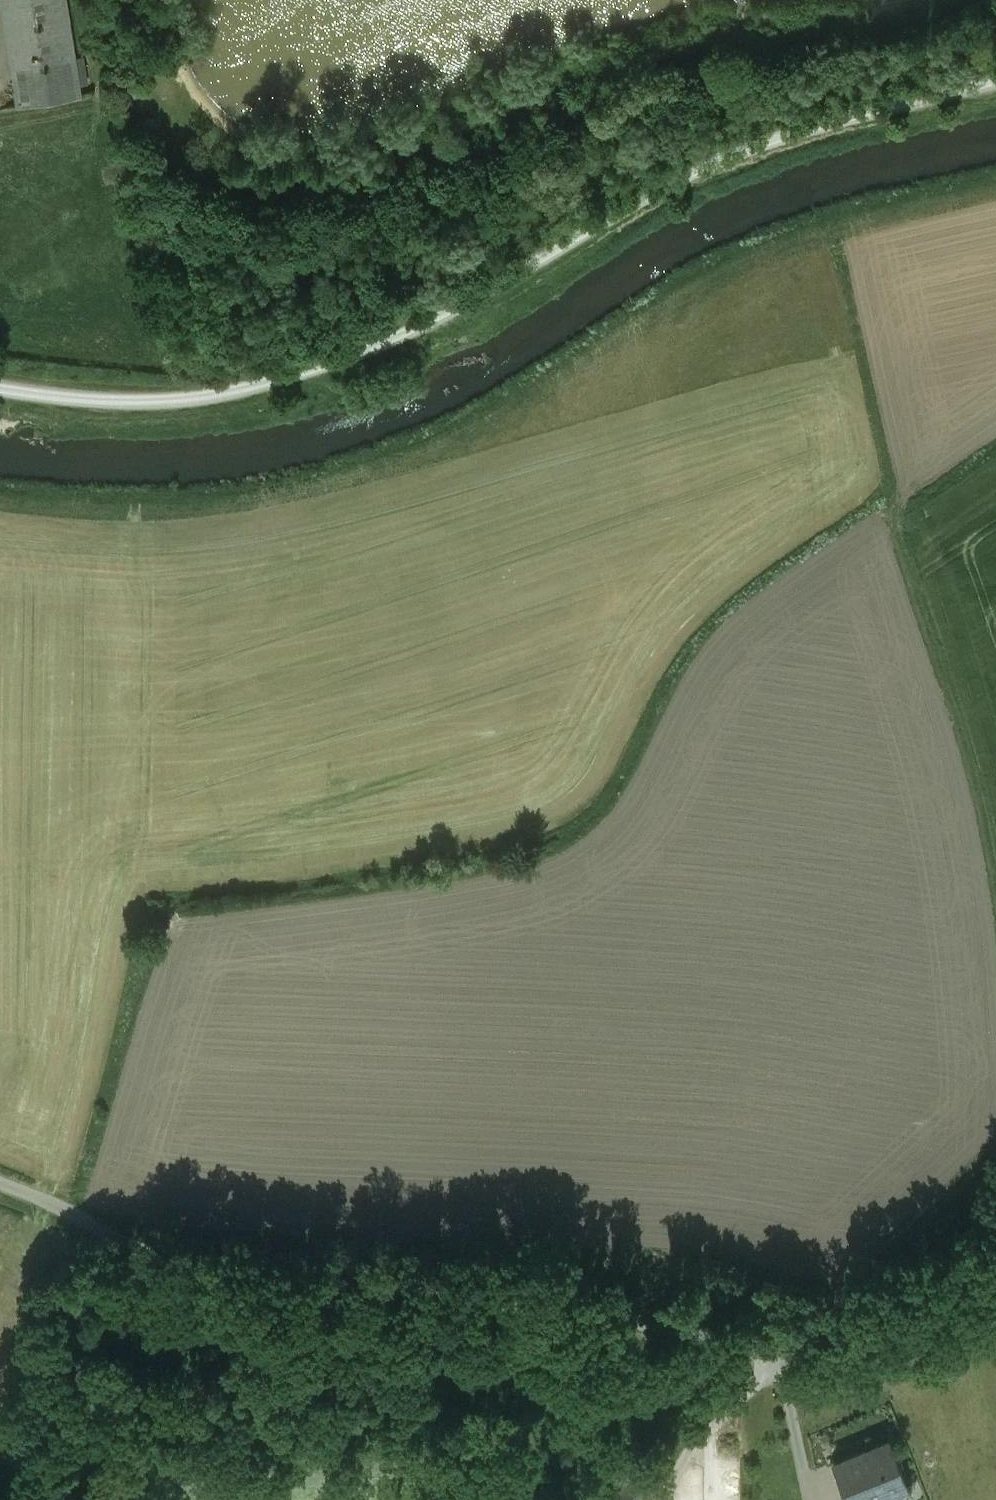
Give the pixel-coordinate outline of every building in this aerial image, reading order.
[(67,0),(4,0),(20,103),(82,93),(78,68),(76,55),(67,0)] [(82,54),(76,55),(78,68),(85,67),(82,54)] [(836,1462),(851,1499),(869,1499),(908,1484),(890,1440),(836,1462)]
